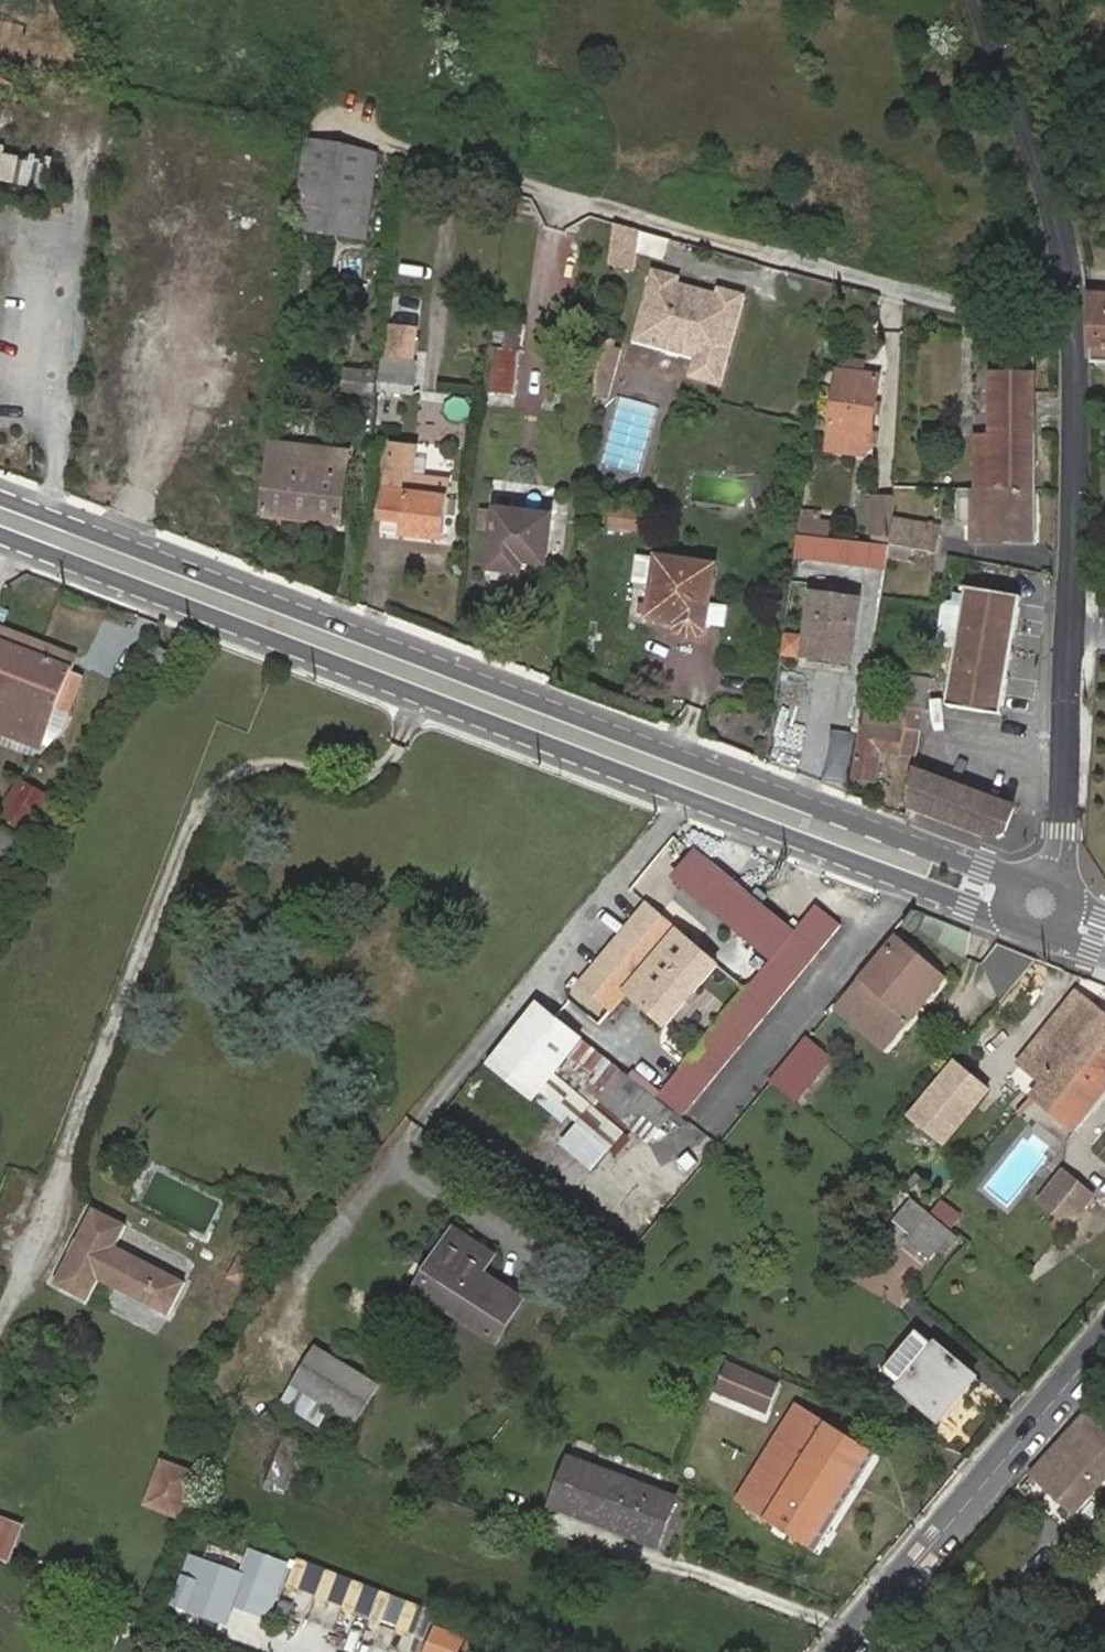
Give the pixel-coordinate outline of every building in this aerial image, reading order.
[(344,142),(310,137),(300,239),(312,240),(315,230),(334,230),(344,142)] [(45,187),(49,152),(0,147),(0,183),(45,187)] [(641,224),(617,217),(611,261),(636,263),(641,224)] [(720,384),(744,295),(719,287),(716,295),(680,285),(682,277),(652,268),(632,340),(693,357),(688,375),(720,384)] [(818,302),(831,304),(832,294),(819,291),(818,302)] [(614,337),(601,336),(598,361),(594,394),(608,396),(622,346),(613,345),(614,337)] [(521,347),(492,343),(487,387),(516,391),(521,347)] [(376,368),(351,365),(349,386),(374,390),(376,368)] [(877,374),(841,368),(832,446),(861,450),(864,434),(870,435),(877,374)] [(421,377),(382,373),(380,385),(419,390),(421,377)] [(990,490),(1037,492),(1039,374),(994,373),(994,439),(990,439),(990,490)] [(469,417),(466,396),(443,400),(446,421),(469,417)] [(974,439),(974,489),(990,490),(990,439),(974,439)] [(348,448),(274,440),(266,508),(340,515),(348,448)] [(421,446),(397,443),(389,513),(402,516),(401,529),(443,534),(449,478),(419,474),(421,446)] [(973,522),(974,489),(951,488),(951,522),(973,522)] [(1037,542),(1037,492),(990,490),(974,489),(973,522),(973,540),(1037,542)] [(889,525),(891,496),(874,495),(871,534),(888,535),(889,525)] [(552,513),(501,506),(493,567),(523,571),(525,561),(546,562),(552,513)] [(644,528),(646,511),(610,506),(608,524),(644,528)] [(831,521),(801,518),(800,531),(829,535),(831,521)] [(931,531),(889,525),(888,535),(888,544),(930,550),(931,531)] [(829,535),(800,531),(797,549),(826,553),(829,535)] [(656,582),(659,556),(637,553),(634,579),(656,582)] [(715,564),(659,556),(656,582),(653,602),(652,612),(672,616),(677,623),(680,626),(689,630),(697,628),(701,626),(705,624),(708,620),(710,601),(715,564)] [(1003,708),(1021,594),(967,584),(948,698),(1003,708)] [(862,597),(815,588),(805,656),(853,664),(862,597)] [(652,612),(653,602),(642,600),(640,611),(652,612)] [(730,603),(710,601),(708,620),(728,623),(730,603)] [(0,625),(0,643),(72,670),(78,653),(0,625)] [(0,643),(0,729),(43,744),(59,708),(72,712),(85,674),(72,670),(0,643)] [(917,755),(928,687),(910,684),(901,733),(867,727),(860,777),(878,780),(883,751),(917,755)] [(1015,804),(921,768),(915,802),(991,831),(1006,831),(1015,804)] [(26,839),(52,799),(21,779),(0,813),(0,822),(26,839)] [(26,839),(0,822),(0,880),(26,839)] [(692,850),(672,874),(770,954),(654,1097),(679,1118),(837,922),(813,902),(790,930),(692,850)] [(717,960),(647,905),(583,983),(615,1008),(631,991),(668,1019),(717,960)] [(944,973),(901,937),(868,977),(910,1012),(944,973)] [(882,1045),(910,1012),(868,977),(841,1008),(882,1045)] [(1104,1047),(1104,1008),(1084,991),(1023,1062),(1046,1081),(1087,1032),(1104,1047)] [(533,1092),(579,1035),(576,1032),(542,1004),(494,1061),(533,1092)] [(1104,1093),(1104,1047),(1087,1032),(1046,1081),(1035,1094),(1077,1128),(1104,1093)] [(800,1099),(831,1061),(806,1040),(774,1078),(800,1099)] [(959,1124),(986,1093),(989,1088),(960,1064),(916,1117),(945,1141),(959,1124)] [(994,1100),(986,1093),(959,1124),(969,1131),(994,1100)] [(1064,1229),(1093,1194),(1059,1168),(1031,1203),(1064,1229)] [(952,1230),(913,1198),(895,1221),(910,1233),(906,1239),(929,1258),(952,1230)] [(128,1224),(97,1207),(57,1281),(88,1297),(100,1276),(168,1314),(187,1282),(119,1242),(128,1224)] [(492,1258),(456,1235),(420,1288),(496,1337),(524,1296),(487,1271),(492,1258)] [(254,1262),(243,1256),(234,1272),(245,1277),(254,1262)] [(908,1381),(938,1343),(921,1328),(889,1366),(908,1381)] [(381,1381),(316,1343),(292,1383),(357,1420),(381,1381)] [(976,1374),(938,1343),(908,1381),(905,1385),(944,1416),(976,1374)] [(771,1380),(733,1364),(723,1390),(760,1406),(771,1380)] [(1104,1483),(1104,1421),(1097,1413),(1039,1472),(1080,1510),(1104,1483)] [(875,1451),(823,1421),(767,1514),(816,1543),(875,1451)] [(273,1453),(260,1487),(281,1495),(294,1461),(273,1453)] [(678,1496),(574,1457),(557,1505),(660,1543),(678,1496)] [(138,1505),(175,1521),(195,1473),(158,1458),(138,1505)] [(0,1513),(0,1556),(9,1559),(24,1522),(0,1513)] [(252,1548),(242,1575),(232,1600),(267,1614),(288,1561),(252,1548)] [(314,1563),(299,1557),(286,1590),(301,1595),(314,1563)] [(232,1600),(242,1575),(205,1561),(197,1579),(188,1576),(179,1603),(224,1620),(232,1600)] [(345,1575),(331,1569),(318,1602),(332,1608),(345,1575)] [(374,1586),(359,1581),(346,1613),(361,1619),(374,1586)] [(400,1597),(385,1591),(372,1624),(387,1629),(400,1597)] [(424,1606),(410,1600),(397,1633),(411,1638),(424,1606)]
